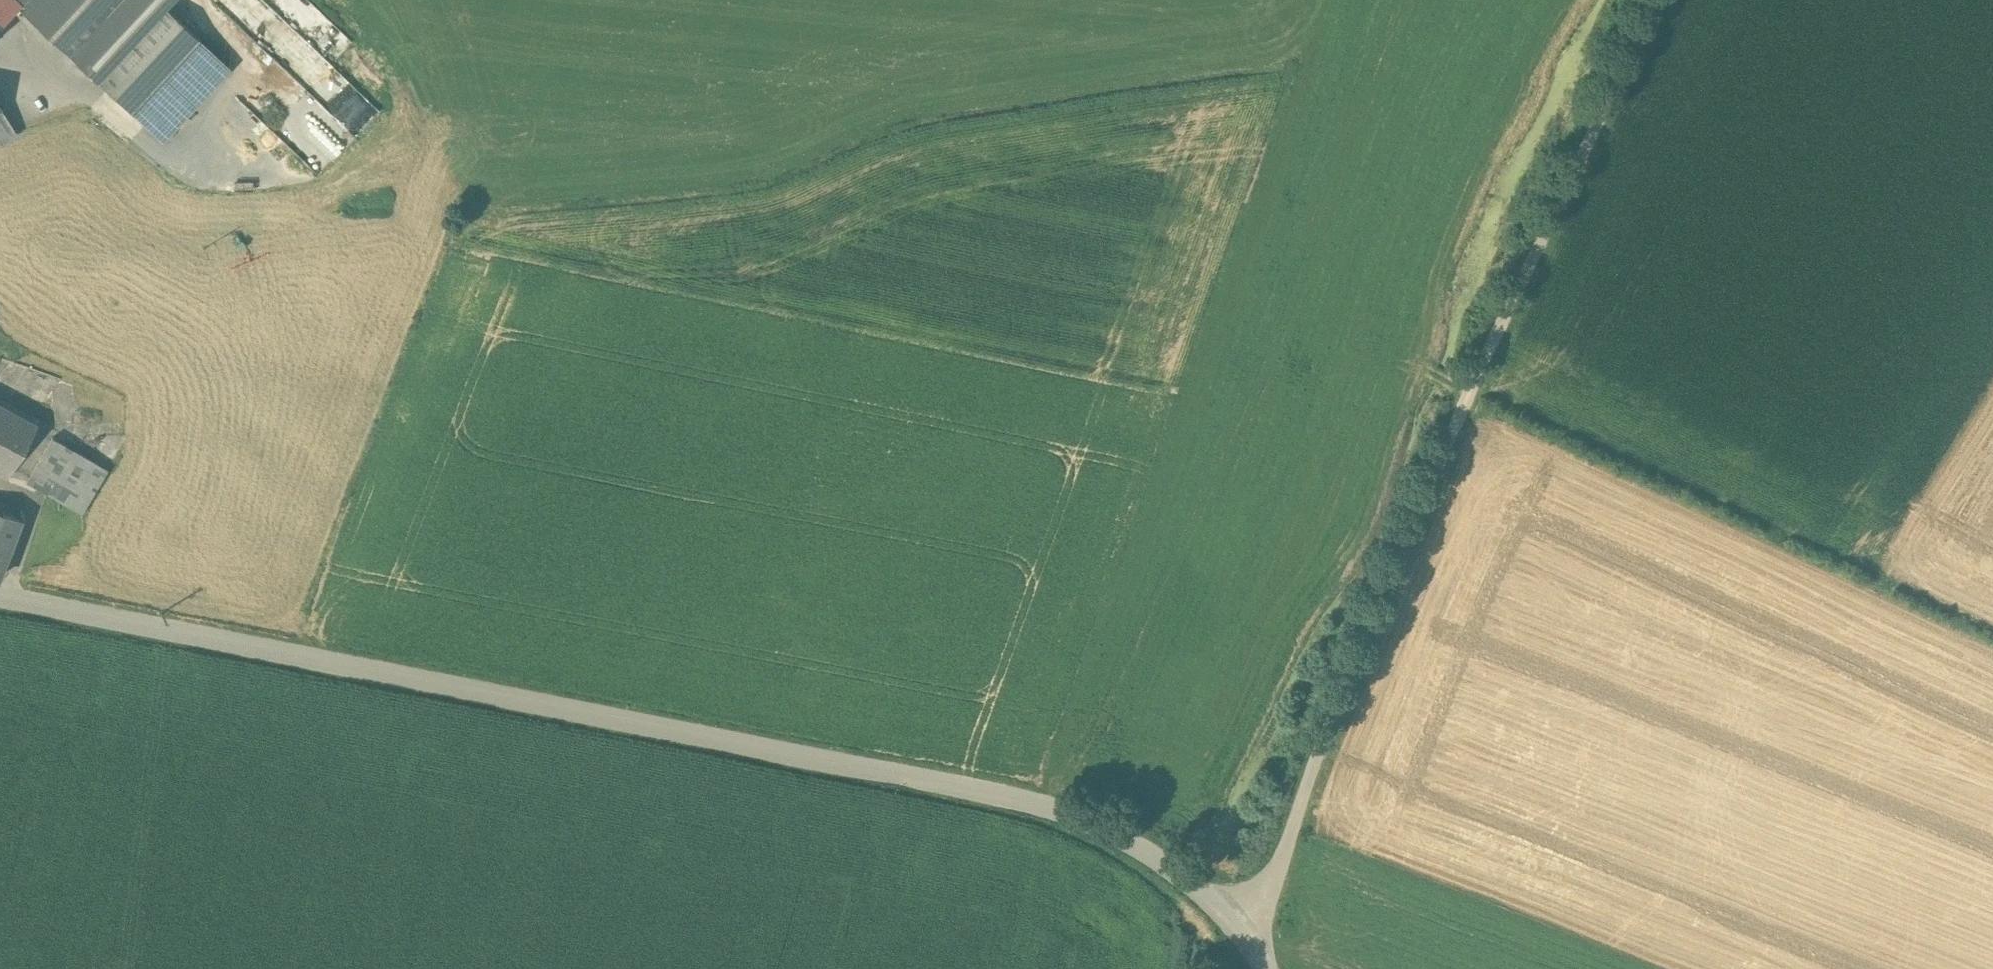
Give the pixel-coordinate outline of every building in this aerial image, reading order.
[(14,11),(15,12),(19,8),(26,0),(0,0),(0,25),(14,11)] [(19,8),(70,55),(122,0),(26,0),(19,8)] [(70,55),(94,77),(162,4),(163,5),(168,0),(122,0),(70,55)] [(379,109),(328,61),(348,39),(307,0),(236,0),(230,3),(223,11),(347,128),(350,134),(361,128),(379,109)] [(162,4),(94,77),(131,111),(199,38),(163,5),(162,4)] [(14,131),(1,110),(0,110),(0,140),(14,131)] [(328,110),(291,148),(262,120),(250,132),(272,154),(263,163),(288,188),(347,129),(328,110)] [(0,405),(0,475),(3,477),(33,424),(0,405)] [(106,471),(50,437),(24,480),(80,514),(106,471)] [(0,508),(0,565),(19,515),(0,508)]
